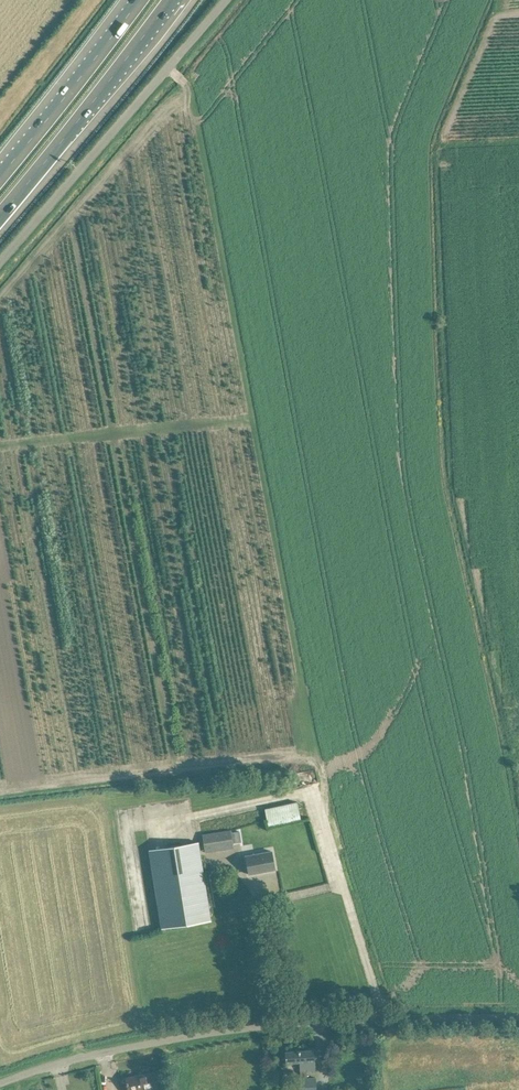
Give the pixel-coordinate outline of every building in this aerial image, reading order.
[(268,827),(300,820),(297,802),(264,809),(268,827)] [(233,847),(230,830),(202,834),(205,852),(233,847)] [(198,842),(149,850),(162,929),(211,921),(198,842)] [(272,850),(244,855),(248,875),(276,869),(272,850)] [(315,1061),(314,1050),(285,1052),(286,1063),(299,1063),(300,1071),(301,1079),(300,1079),(301,1089),(317,1089),(316,1078),(307,1078),(307,1071),(315,1070),(315,1061)] [(317,1083),(330,1082),(329,1066),(316,1067),(317,1083)] [(126,1083),(126,1085),(127,1085),(128,1089),(159,1089),(158,1088),(157,1083),(155,1072),(126,1078),(127,1082),(126,1083)]
